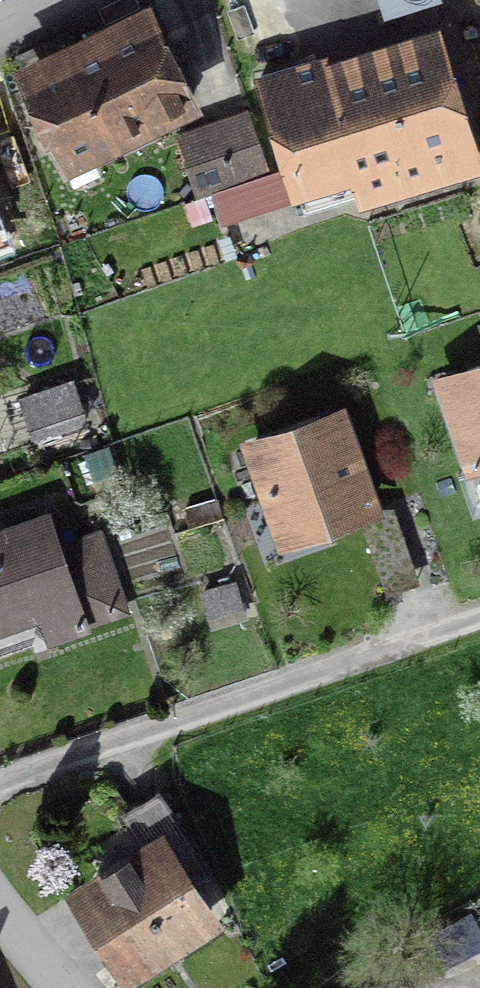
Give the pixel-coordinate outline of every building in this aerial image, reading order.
[(386,9),(413,0),(383,0),(386,9)] [(183,110),(149,38),(22,96),(55,168),(183,110)] [(268,102),(299,206),(463,158),(432,54),(268,102)] [(203,190),(265,169),(249,120),(187,142),(203,190)] [(442,396),(476,503),(479,502),(479,383),(442,396)] [(294,550),(367,526),(337,436),(264,460),(294,550)] [(82,621),(55,538),(0,556),(0,647),(82,621)] [(207,933),(161,856),(85,901),(131,978),(207,933)]
